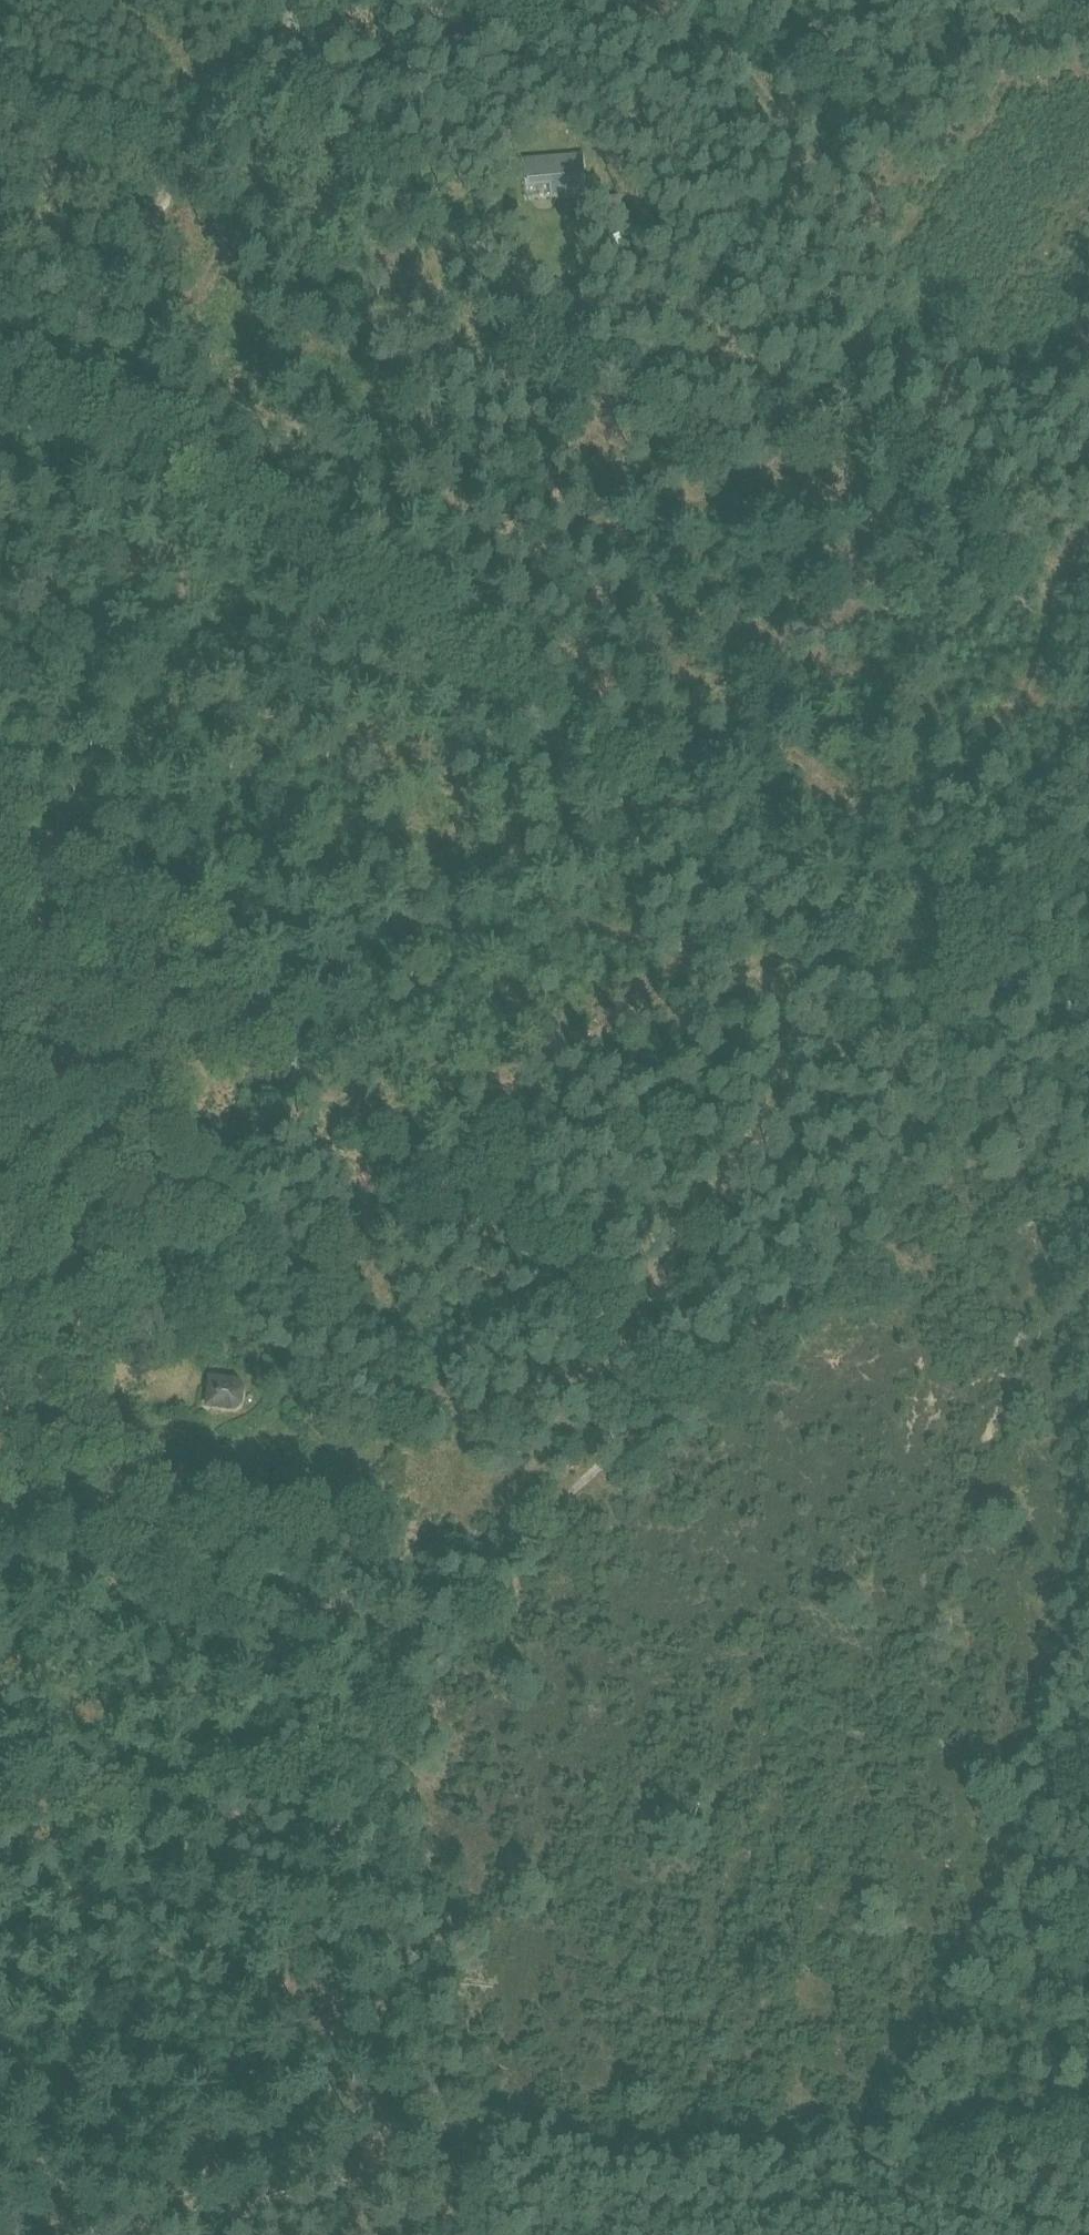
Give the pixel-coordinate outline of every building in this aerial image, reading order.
[(554,182),(555,195),(586,192),(582,154),(539,158),(542,183),(554,182)] [(240,1404),(242,1387),(238,1381),(211,1377),(207,1405),(234,1408),(240,1404)]
